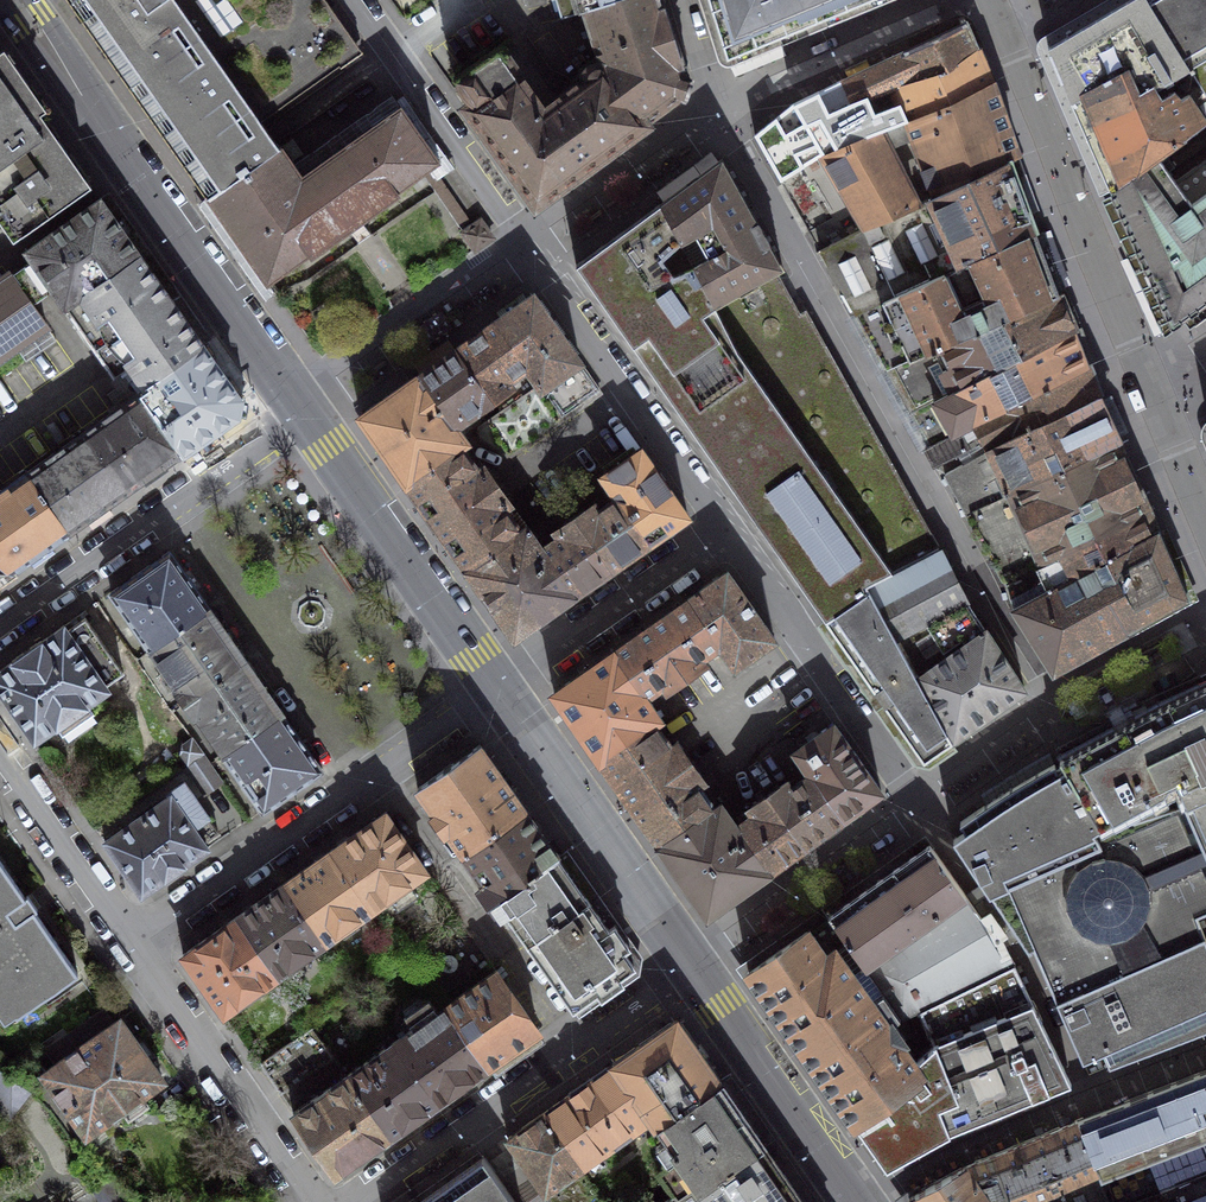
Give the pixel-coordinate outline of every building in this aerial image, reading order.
[(279,147),(260,121),(340,65),(341,68),(362,53),(325,0),(68,0),(207,198),(279,147)] [(614,0),(556,0),(562,18),(586,11),(585,9),(614,0)] [(644,122),(677,97),(685,100),(692,78),(685,76),(660,0),(614,0),(585,9),(586,11),(603,64),(644,122)] [(727,59),(870,0),(709,0),(727,59)] [(1148,0),(1130,0),(1049,48),(1109,189),(1164,152),(1205,124),(1205,93),(1148,0)] [(1205,93),(1205,0),(1148,0),(1205,93)] [(966,21),(844,78),(855,103),(978,49),(966,21)] [(644,122),(603,64),(600,64),(598,64),(595,64),(593,64),(590,66),(587,69),(586,71),(585,72),(585,74),(585,75),(585,77),(585,78),(554,101),(512,42),(457,81),(459,84),(457,86),(470,105),(466,108),(495,148),(493,154),(501,165),(507,165),(538,207),(564,188),(563,186),(620,144),(622,147),(648,128),(644,122)] [(41,113),(46,109),(4,49),(0,52),(0,141),(41,113)] [(794,104),(755,134),(781,181),(823,156),(993,82),(978,49),(855,103),(844,78),(794,104)] [(1018,156),(993,82),(823,156),(781,181),(814,239),(810,241),(817,253),(821,251),(856,233),(1010,160),(1018,156)] [(279,147),(207,198),(267,282),(309,252),(311,256),(345,232),(348,235),(352,232),(350,229),(361,221),(363,224),(368,220),(366,217),(399,194),(397,190),(438,161),(399,107),(302,175),(281,146),(279,147)] [(41,113),(0,141),(0,202),(13,220),(23,235),(91,186),(65,149),(41,113)] [(1112,196),(1172,328),(1205,303),(1205,160),(1174,182),(1168,172),(1174,167),(1166,155),(1205,128),(1205,124),(1164,152),(1109,189),(1110,191),(1112,190),(1113,193),(1112,196)] [(715,306),(777,271),(783,268),(721,159),(660,203),(715,306)] [(1037,232),(1010,160),(856,233),(821,251),(855,313),(876,303),(875,302),(982,253),(983,256),(1036,232),(1037,232)] [(435,191),(462,229),(471,223),(433,171),(424,177),(435,191)] [(33,260),(22,267),(43,297),(53,289),(116,377),(129,368),(134,375),(138,372),(148,386),(204,346),(101,198),(27,251),(33,260)] [(13,220),(0,202),(0,229),(13,220)] [(660,203),(576,265),(771,543),(820,506),(867,585),(939,545),(806,309),(800,312),(777,271),(715,306),(660,203)] [(492,238),(480,221),(463,233),(475,250),(492,238)] [(1058,293),(1036,232),(983,256),(982,253),(875,302),(876,303),(855,313),(886,369),(931,350),(1058,293)] [(22,267),(11,276),(11,275),(0,282),(0,358),(46,326),(32,305),(43,297),(22,267)] [(1059,296),(1058,293),(931,350),(886,369),(910,413),(1074,330),(1065,310),(1066,307),(1065,305),(1064,302),(1063,299),(1062,298),(1059,296)] [(533,295),(494,322),(526,366),(539,384),(542,388),(579,361),(533,295)] [(494,322),(456,349),(492,399),(511,385),(506,380),(526,366),(494,322)] [(1087,365),(1074,330),(910,413),(928,446),(973,423),(1087,365)] [(241,399),(204,346),(148,386),(139,391),(140,393),(182,453),(184,455),(238,417),(239,408),(241,399)] [(456,349),(418,376),(450,419),(466,408),(466,409),(462,412),(466,418),(492,399),(456,349)] [(542,388),(539,384),(477,427),(481,440),(507,455),(600,391),(579,361),(542,388)] [(1099,395),(1087,365),(973,423),(978,433),(987,450),(1099,395)] [(450,419),(418,376),(361,416),(407,483),(459,445),(466,441),(450,419)] [(182,453),(140,393),(83,432),(125,492),(182,453)] [(1120,441),(1099,395),(987,450),(945,474),(967,512),(999,498),(1002,498),(1120,441)] [(978,433),(973,423),(928,446),(925,447),(934,465),(967,449),(967,439),(978,433)] [(125,492),(83,432),(26,472),(69,533),(125,492)] [(1150,507),(1120,441),(1002,498),(999,498),(967,512),(1004,580),(1039,561),(1040,562),(1150,507)] [(459,445),(407,483),(437,525),(496,484),(483,467),(477,471),(459,445)] [(617,497),(648,541),(686,514),(640,448),(602,474),(617,497)] [(26,472),(0,491),(0,555),(13,574),(15,572),(14,571),(69,533),(26,472)] [(496,484),(437,525),(468,569),(520,532),(502,507),(508,503),(496,484)] [(575,517),(610,568),(648,541),(617,497),(597,511),(593,504),(575,517)] [(771,543),(825,619),(869,590),(867,585),(820,506),(771,543)] [(1159,530),(1150,507),(1040,562),(1039,561),(1004,580),(1013,607),(1051,589),(1051,587),(1159,530)] [(542,550),(572,594),(610,568),(575,517),(557,531),(561,537),(542,550)] [(520,532),(468,569),(514,634),(572,594),(542,550),(527,528),(520,532)] [(1175,563),(1159,530),(1051,587),(1051,589),(1013,607),(1053,669),(1189,597),(1175,565),(1175,563)] [(939,545),(867,585),(869,590),(895,638),(967,601),(939,545)] [(209,607),(168,552),(109,593),(150,649),(209,607)] [(13,574),(0,555),(0,583),(2,582),(13,574)] [(726,572),(688,598),(719,642),(734,665),(773,638),(726,572)] [(924,760),(951,741),(917,680),(895,638),(869,590),(825,619),(924,760)] [(688,598),(650,625),(686,675),(704,663),(699,656),(719,642),(688,598)] [(985,629),(967,601),(895,638),(917,680),(985,629)] [(243,656),(209,607),(150,649),(177,687),(174,689),(184,703),(246,660),(243,656)] [(84,618),(66,630),(63,625),(0,669),(0,691),(34,740),(56,725),(63,735),(93,714),(86,704),(108,689),(105,685),(123,672),(84,618)] [(650,625),(613,652),(644,696),(664,681),(668,689),(686,675),(650,625)] [(1025,689),(985,629),(917,680),(951,741),(1025,689)] [(659,718),(644,696),(613,652),(554,693),(601,759),(653,722),(659,718)] [(248,663),(246,660),(184,703),(194,717),(196,715),(223,754),(283,713),(248,663)] [(1060,759),(1102,830),(1184,805),(1205,795),(1205,684),(1160,705),(1060,759)] [(322,769),(283,713),(223,754),(263,811),(322,769)] [(653,722),(601,759),(631,802),(690,761),(677,743),(671,747),(653,722)] [(811,773),(841,818),(880,791),(833,724),(795,751),(811,773)] [(182,745),(180,755),(187,764),(201,754),(203,753),(192,737),(182,745)] [(463,852),(525,809),(502,777),(479,745),(449,766),(418,788),(435,812),(431,815),(444,833),(448,830),(463,852)] [(187,764),(185,765),(205,793),(220,782),(201,754),(187,764)] [(953,839),(1029,952),(1033,950),(1083,1061),(1102,1052),(1109,1067),(1183,1037),(1205,1030),(1205,940),(1197,915),(1205,911),(1205,795),(1184,805),(1102,830),(1060,759),(1052,763),(1034,774),(1007,791),(960,822),(964,830),(953,839)] [(690,761),(631,802),(662,845),(715,809),(696,784),(702,779),(690,761)] [(769,793),(804,844),(841,818),(811,773),(791,788),(787,780),(769,793)] [(168,793),(170,796),(102,842),(141,903),(211,852),(203,842),(217,832),(183,783),(168,793)] [(736,827),(766,870),(804,844),(769,793),(750,807),(755,813),(736,827)] [(715,809),(662,845),(708,912),(766,870),(736,827),(720,804),(715,809)] [(489,902),(557,854),(541,831),(525,809),(463,852),(484,882),(478,886),(489,902)] [(385,812),(331,850),(372,908),(388,897),(396,909),(416,894),(408,882),(426,869),(385,812)] [(920,1008),(1013,963),(980,916),(929,843),(826,914),(831,922),(834,920),(902,1018),(920,1008)] [(331,850),(283,883),(324,941),(372,908),(331,850)] [(527,943),(589,899),(557,854),(489,902),(500,918),(506,914),(527,943)] [(0,863),(0,990),(17,1015),(77,973),(34,911),(36,909),(27,895),(24,897),(0,863)] [(236,917),(277,975),(324,941),(283,883),(236,917)] [(634,964),(589,899),(527,943),(572,1007),(634,964)] [(990,910),(980,916),(1013,963),(1017,961),(1002,938),(1007,934),(990,910)] [(277,975),(236,917),(183,955),(224,1012),(277,975)] [(808,929),(749,971),(854,1121),(923,1074),(915,1062),(835,948),(825,955),(808,929)] [(923,1074),(854,1121),(880,1157),(887,1167),(950,1131),(1071,1082),(1013,963),(920,1008),(935,1045),(930,1050),(929,1048),(915,1062),(923,1074)] [(446,1005),(488,1066),(538,1031),(495,970),(446,1005)] [(395,1040),(437,1101),(488,1066),(446,1005),(395,1040)] [(162,1080),(120,1019),(111,1025),(100,1010),(67,1033),(45,1049),(55,1064),(43,1073),(65,1105),(63,1106),(65,1109),(68,1107),(86,1133),(121,1108),(129,1119),(148,1105),(141,1095),(162,1080)] [(677,1018),(615,1062),(653,1114),(650,1116),(657,1126),(721,1082),(677,1018)] [(312,1026),(263,1060),(284,1090),(333,1056),(312,1026)] [(40,1052),(45,1049),(67,1033),(63,1028),(37,1047),(40,1052)] [(346,1074),(389,1135),(437,1101),(395,1040),(346,1074)] [(615,1062),(542,1113),(579,1167),(650,1116),(653,1114),(615,1062)] [(0,1069),(0,1113),(7,1105),(10,1107),(25,1088),(0,1069)] [(1196,1073),(1075,1120),(1100,1181),(1205,1141),(1205,1145),(1205,1069),(1196,1073)] [(389,1135),(346,1074),(292,1113),(334,1173),(389,1135)] [(764,1145),(721,1082),(657,1126),(680,1160),(660,1173),(675,1194),(677,1198),(697,1184),(701,1189),(764,1145)] [(552,1201),(605,1201),(579,1167),(542,1113),(507,1137),(552,1201)] [(1075,1120),(1068,1123),(965,1165),(908,1196),(912,1201),(1107,1201),(1109,1201),(1100,1181),(1075,1120)] [(1205,1141),(1100,1181),(1109,1201),(1133,1201),(1160,1192),(1164,1201),(1205,1201),(1205,1145),(1205,1141)] [(675,1194),(663,1201),(804,1201),(764,1145),(701,1189),(697,1184),(677,1198),(675,1194)] [(483,1155),(417,1201),(515,1201),(483,1155)] [(97,1191),(104,1201),(124,1201),(111,1182),(97,1191)] [(235,1183),(216,1201),(250,1201),(240,1193),(235,1183)] [(1160,1192),(1133,1201),(1164,1201),(1160,1192)]
